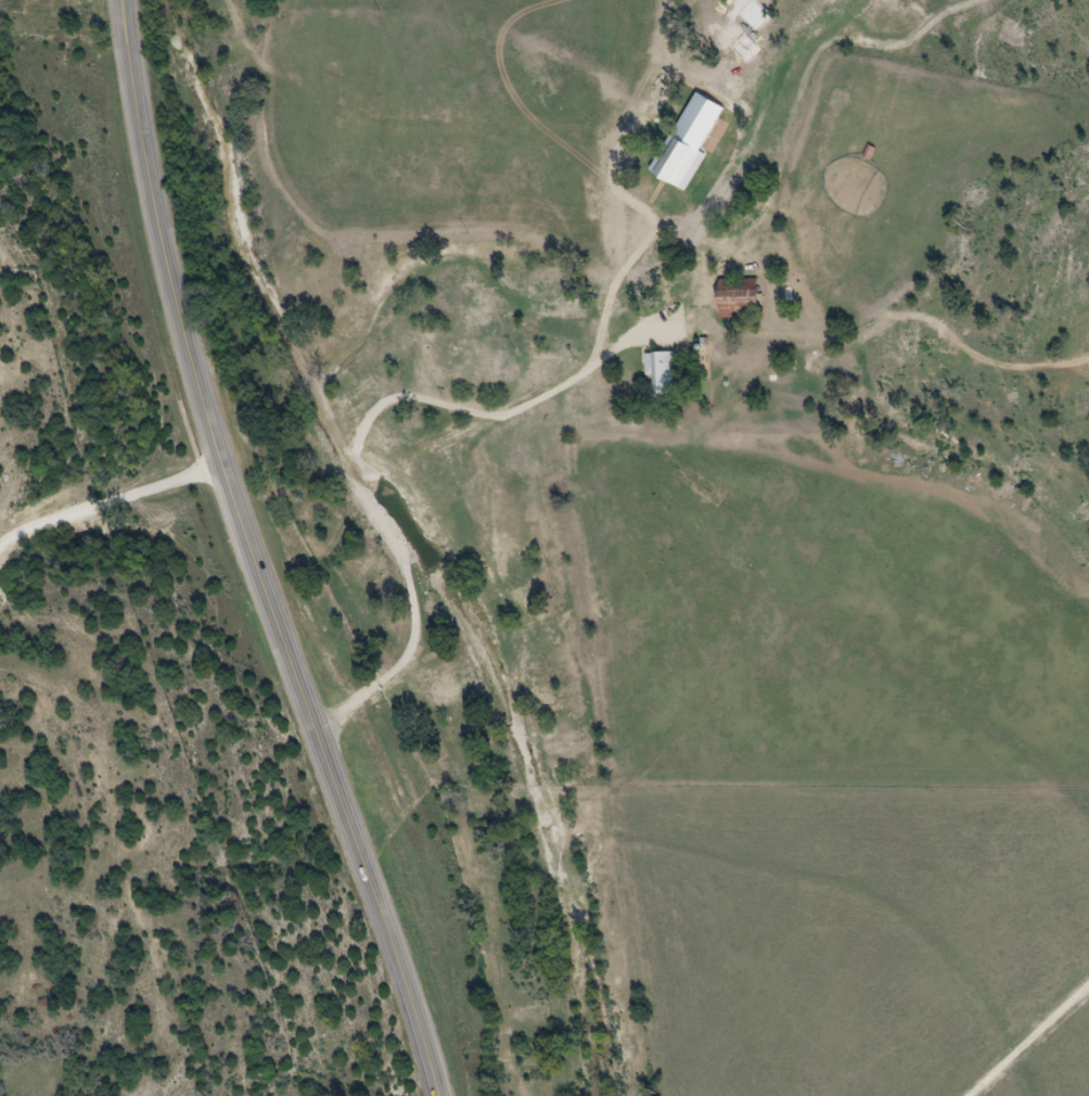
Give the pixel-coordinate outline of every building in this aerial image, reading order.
[(658,153),(645,153),(645,173),(658,173),(658,153)] [(767,280),(722,280),(722,317),(767,317),(767,280)] [(676,353),(658,353),(658,398),(682,398),(682,371),(676,371),(676,353)]
